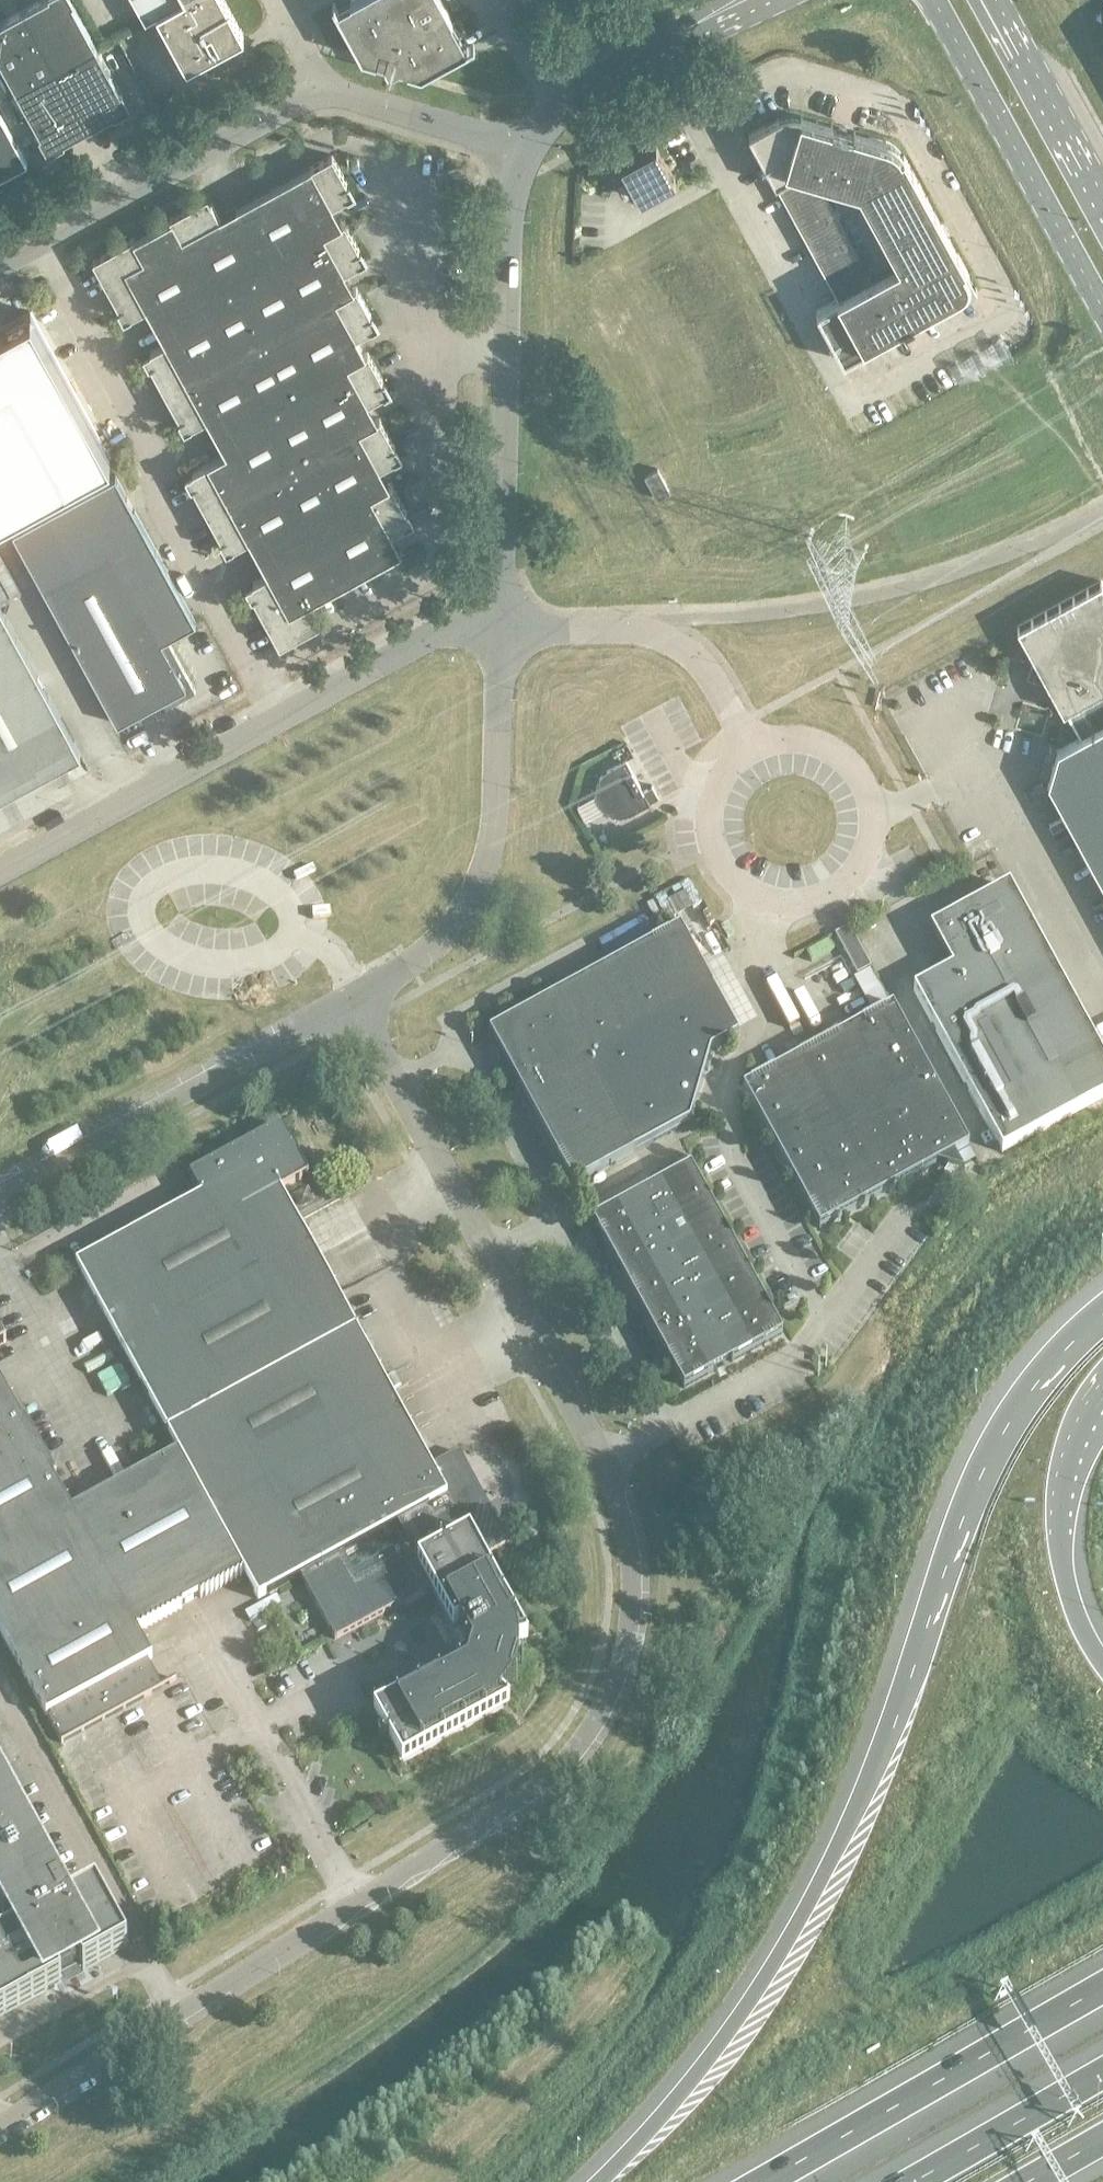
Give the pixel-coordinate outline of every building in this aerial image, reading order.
[(25,8),(0,21),(0,60),(14,86),(40,134),(41,134),(43,137),(46,140),(50,141),(55,142),(59,142),(63,140),(113,113),(117,110),(119,107),(121,103),(122,99),(121,94),(120,90),(72,1),(71,2),(70,0),(39,0),(25,8)] [(223,0),(134,0),(145,19),(157,13),(186,67),(243,36),(223,0)] [(336,9),(361,56),(383,62),(389,72),(398,67),(421,73),(467,48),(441,0),(352,0),(336,9)] [(0,113),(0,176),(27,161),(0,113)] [(748,133),(778,188),(838,298),(816,310),(843,360),(976,287),(904,155),(885,139),(801,115),(776,117),(748,133)] [(640,198),(675,179),(656,144),(621,163),(640,198)] [(353,193),(332,154),(219,216),(207,195),(169,216),(170,218),(134,238),(133,236),(92,258),(125,318),(146,306),(165,341),(144,352),(185,428),(206,417),(225,452),(186,473),(228,549),(248,538),(267,573),(247,584),(279,644),(320,621),(309,600),(401,550),(391,531),(412,520),(391,482),(389,483),(379,466),(400,455),(379,416),(377,418),(368,401),(388,389),(368,351),(365,352),(356,335),(377,324),(356,286),(353,287),(344,270),(365,258),(344,220),(342,221),(332,204),(353,193)] [(110,456),(30,311),(0,327),(0,517),(110,456)] [(657,468),(645,475),(657,498),(670,491),(657,468)] [(195,622),(115,475),(12,531),(117,723),(157,701),(161,709),(195,690),(166,638),(195,622)] [(1017,627),(1063,712),(1065,710),(1079,736),(1058,748),(1048,781),(1102,882),(1102,584),(1101,581),(1017,627)] [(0,606),(0,797),(81,753),(0,606)] [(625,759),(606,769),(603,771),(601,774),(599,776),(598,779),(596,782),(596,785),(595,788),(595,790),(596,791),(596,795),(597,797),(598,801),(600,803),(602,805),(604,808),(607,810),(609,811),(612,812),(614,813),(617,813),(620,813),(623,813),(627,812),(631,811),(658,796),(652,784),(642,789),(625,759)] [(1003,1152),(1102,1098),(1102,1058),(1012,891),(933,934),(955,974),(917,995),(1003,1152)] [(871,968),(849,928),(835,935),(857,976),(871,968)] [(573,1187),(635,1153),(690,1123),(711,1052),(739,1037),(680,929),(502,1026),(504,1030),(489,1037),(503,1068),(507,1066),(573,1187)] [(969,1147),(892,1007),(743,1089),(820,1229),(936,1165),(964,1173),(954,1155),(969,1147)] [(167,1432),(165,1433),(165,1435),(168,1434),(178,1453),(72,1511),(54,1479),(56,1477),(25,1419),(22,1421),(0,1380),(0,1631),(46,1716),(50,1714),(52,1718),(48,1720),(61,1744),(151,1695),(150,1693),(152,1692),(153,1691),(155,1689),(155,1688),(156,1687),(156,1685),(156,1684),(156,1682),(156,1680),(155,1679),(151,1672),(153,1671),(148,1661),(152,1658),(137,1631),(142,1631),(142,1628),(147,1628),(147,1625),(152,1626),(152,1623),(157,1623),(157,1620),(162,1620),(162,1617),(167,1618),(167,1615),(172,1615),(172,1612),(177,1612),(177,1609),(182,1609),(182,1606),(199,1597),(202,1598),(204,1594),(207,1596),(209,1592),(211,1593),(214,1589),(216,1590),(219,1586),(221,1588),(224,1584),(226,1585),(229,1581),(231,1582),(234,1578),(236,1580),(238,1576),(241,1577),(243,1573),(258,1600),(301,1577),(303,1582),(306,1580),(333,1631),(331,1633),(335,1640),(402,1603),(404,1607),(425,1596),(423,1591),(435,1585),(472,1651),(470,1655),(468,1655),(467,1656),(465,1657),(465,1658),(464,1659),(464,1661),(464,1662),(465,1662),(466,1664),(467,1664),(468,1665),(466,1669),(444,1681),(441,1676),(374,1713),(402,1765),(509,1706),(502,1699),(506,1695),(508,1691),(510,1688),(511,1685),(513,1682),(515,1678),(516,1675),(517,1670),(518,1667),(518,1664),(518,1660),(519,1657),(519,1654),(518,1649),(518,1645),(528,1643),(482,1559),(509,1544),(505,1538),(503,1539),(463,1467),(466,1466),(459,1452),(431,1467),(356,1331),(358,1330),(358,1328),(355,1329),(281,1192),(308,1177),(299,1161),(297,1162),(287,1145),(290,1144),(281,1127),(189,1177),(200,1198),(76,1266),(167,1432)] [(691,1168),(641,1194),(592,1221),(684,1389),(713,1373),(710,1366),(729,1357),(732,1363),(782,1335),(691,1168)] [(5,1922),(0,1924),(0,1927),(6,1938),(0,1941),(0,2016),(62,1983),(58,1977),(80,1965),(83,1971),(127,1947),(96,1889),(66,1905),(59,1892),(63,1890),(0,1776),(0,1914),(5,1922)]
